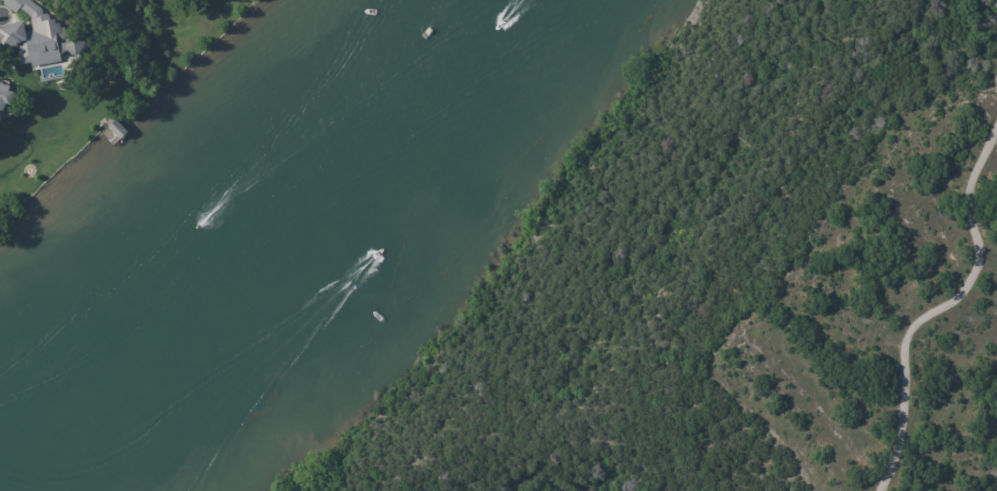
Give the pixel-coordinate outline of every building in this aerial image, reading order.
[(20,64),(28,63),(32,66),(60,61),(58,51),(66,50),(71,55),(76,54),(85,44),(71,32),(68,32),(46,14),(42,14),(42,10),(30,0),(3,0),(1,2),(15,13),(19,8),(29,17),(31,29),(24,31),(23,23),(0,27),(0,45),(3,47),(16,45),(20,64)] [(8,112),(14,89),(0,85),(0,110),(8,112)]
